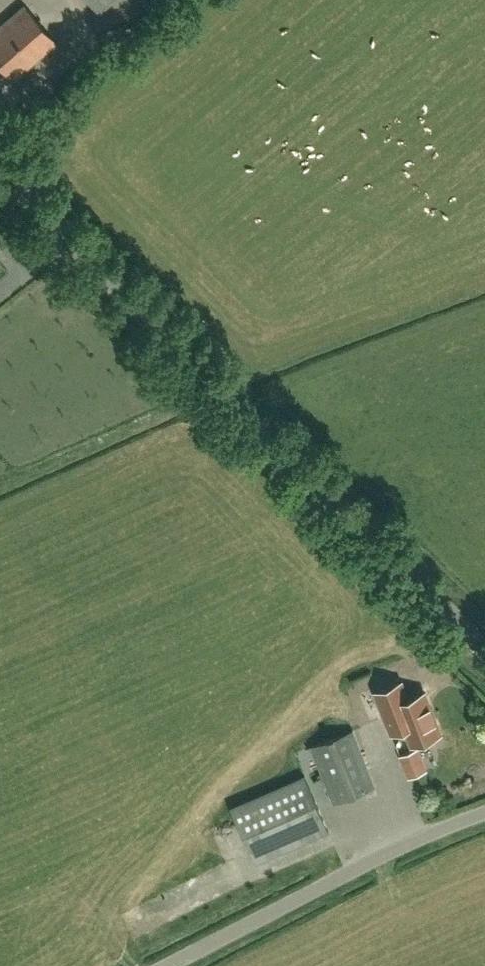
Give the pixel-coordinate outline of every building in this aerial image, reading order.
[(97,13),(112,0),(86,0),(97,13)] [(0,26),(0,67),(11,79),(54,43),(23,6),(0,26)] [(405,728),(411,745),(439,734),(423,693),(407,699),(400,682),(375,692),(391,733),(405,728)] [(351,731),(311,746),(333,802),(373,787),(351,731)] [(408,778),(420,773),(414,757),(419,755),(416,749),(399,755),(408,778)] [(230,808),(254,863),(328,831),(304,776),(230,808)]
